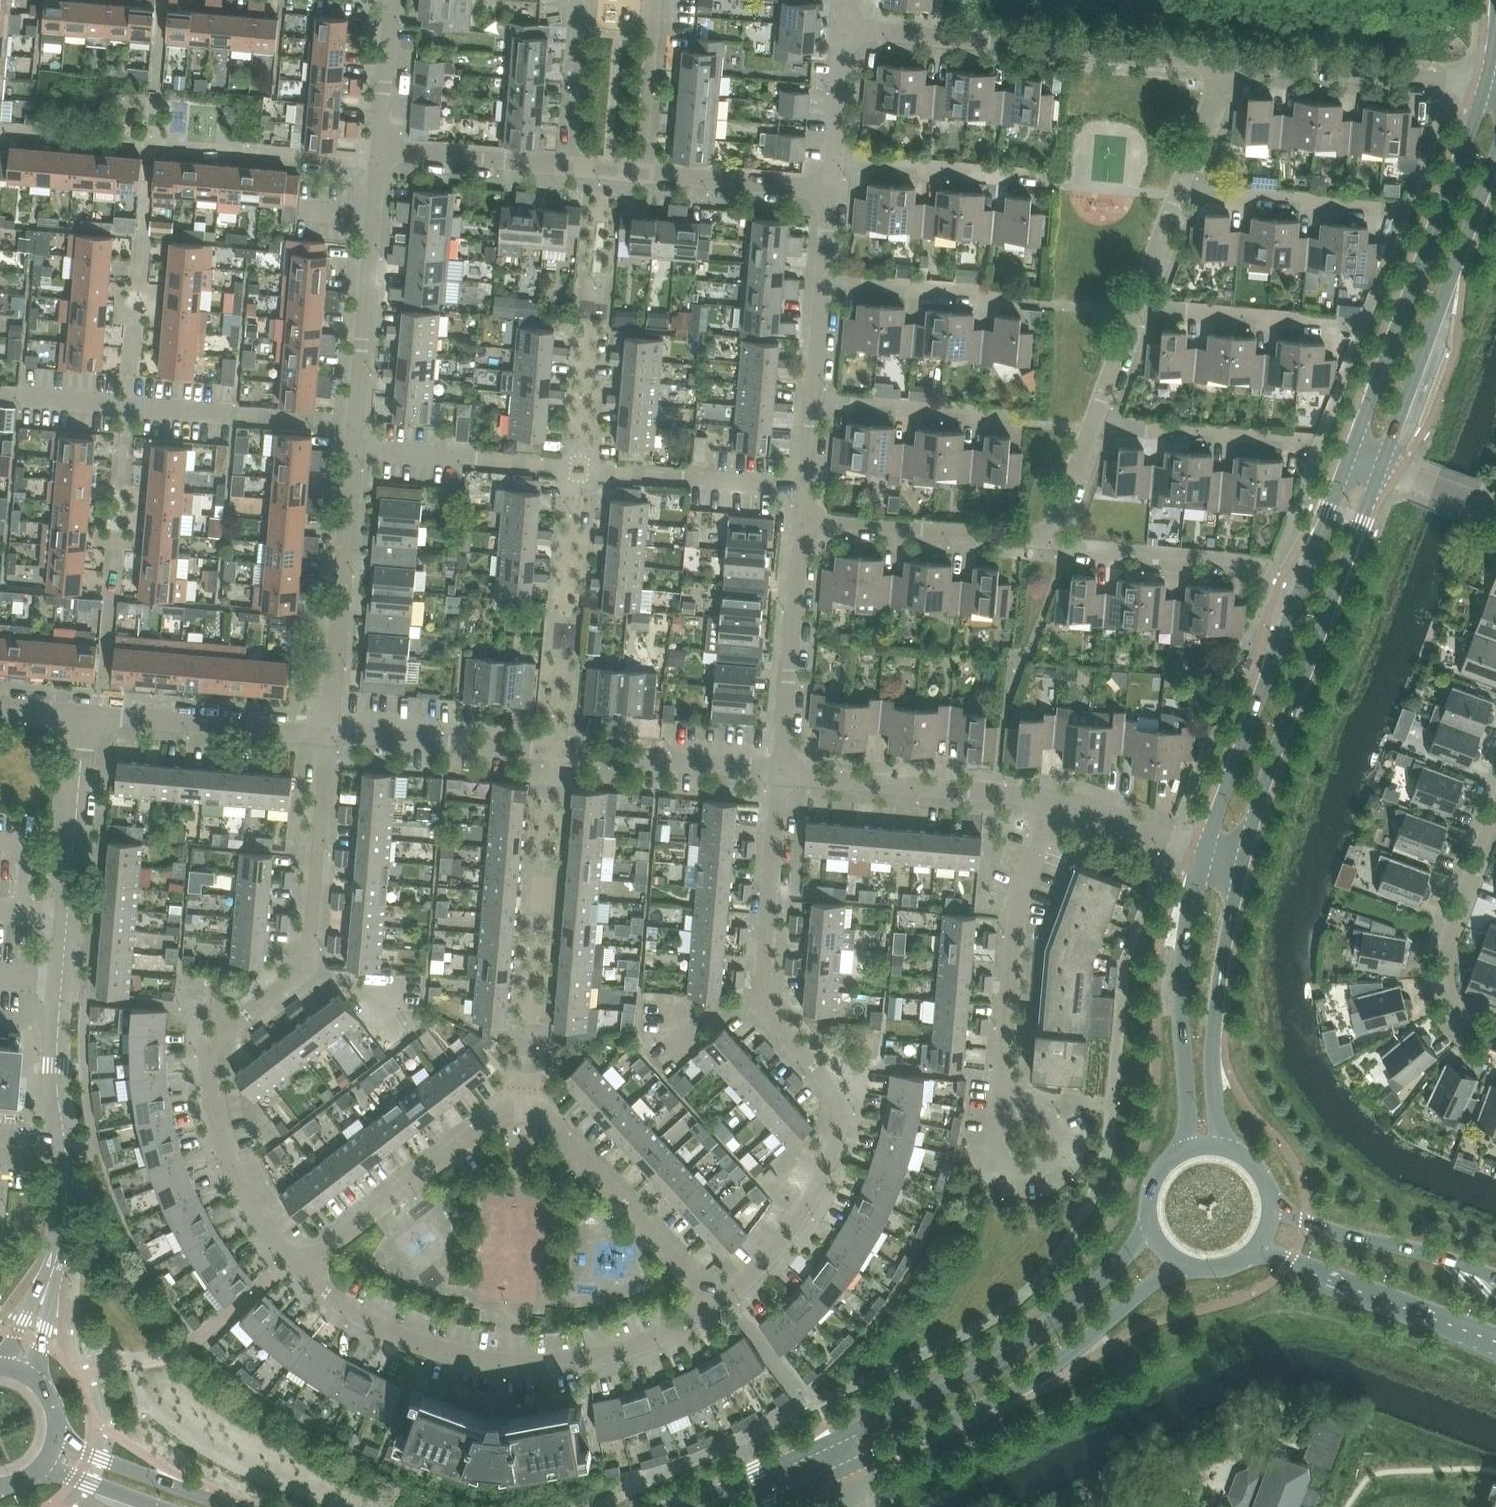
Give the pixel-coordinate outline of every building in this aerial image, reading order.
[(11,12),(12,0),(0,0),(0,11),(11,12)] [(65,43),(65,35),(68,0),(64,0),(46,0),(42,41),(65,43)] [(65,35),(87,37),(90,2),(68,0),(65,35)] [(102,3),(90,2),(87,37),(86,44),(108,46),(108,39),(112,4),(112,0),(103,0),(102,3)] [(133,6),(130,41),(153,43),(156,0),(148,0),(145,7),(133,6)] [(166,44),(189,46),(192,11),(179,10),(178,1),(170,0),(166,44)] [(257,8),(265,9),(266,0),(258,0),(257,8)] [(417,2),(422,2),(421,15),(431,16),(430,28),(470,31),(473,0),(417,0),(417,2)] [(777,23),(820,27),(821,17),(817,17),(818,4),(807,3),(807,0),(763,0),(763,3),(779,5),(777,23)] [(908,6),(931,8),(932,0),(909,0),(908,6)] [(108,39),(130,41),(133,6),(112,4),(108,39)] [(31,14),(39,15),(40,5),(31,5),(31,14)] [(232,50),(253,52),(256,17),(257,8),(250,7),(247,16),(235,15),(232,50)] [(256,17),(253,52),(276,54),(279,19),(266,18),(265,9),(257,8),(256,17)] [(9,34),(11,12),(0,11),(0,33),(9,34)] [(210,48),(213,13),(192,11),(189,46),(210,48)] [(210,48),(232,50),(235,15),(213,13),(210,48)] [(313,16),(311,39),(346,42),(348,19),(313,16)] [(512,23),(509,57),(551,61),(552,51),(547,51),(549,38),(548,38),(549,26),(512,23)] [(820,27),(777,23),(774,58),(802,60),(803,48),(814,49),(815,36),(820,37),(820,27)] [(0,33),(0,55),(7,55),(9,34),(0,33)] [(356,35),(355,42),(366,43),(367,36),(356,35)] [(309,60),(344,63),(346,42),(311,39),(309,60)] [(678,62),(678,72),(720,76),(723,41),(696,39),(695,51),(684,50),(683,62),(678,62)] [(354,50),(365,51),(366,43),(355,42),(354,50)] [(509,57),(507,79),(545,82),(546,71),(551,71),(551,61),(509,57)] [(416,71),(444,73),(445,61),(417,59),(416,71)] [(344,63),(309,60),(307,82),(351,85),(352,78),(343,75),(344,63)] [(106,74),(116,75),(116,68),(114,65),(106,64),(106,74)] [(899,110),(903,67),(880,65),(879,84),(867,83),(863,126),(885,128),(887,108),(899,110)] [(926,69),(903,67),(899,110),(922,112),(921,116),(933,117),(936,89),(924,88),(926,69)] [(444,73),(416,71),(414,92),(442,95),(444,73)] [(947,90),(936,89),(933,117),(946,118),(946,114),(968,116),(972,73),(949,71),(947,90)] [(681,82),(680,94),(719,97),(720,76),(678,72),(677,82),(681,82)] [(995,75),(972,73),(968,116),(991,118),(990,122),(1002,123),(1005,95),(993,94),(995,75)] [(1017,96),(1005,95),(1002,123),(1015,124),(1015,120),(1036,122),(1036,126),(1050,127),(1053,95),(1041,94),(1042,79),(1018,77),(1017,96)] [(352,78),(351,85),(362,86),(363,79),(352,78)] [(507,79),(505,100),(548,104),(549,94),(544,94),(545,82),(507,79)] [(351,85),(307,82),(306,103),(341,106),(342,94),(351,93),(351,85)] [(351,93),(362,94),(362,86),(351,85),(351,93)] [(782,91),(781,103),(809,105),(810,93),(782,91)] [(442,95),(414,92),(412,114),(440,116),(442,95)] [(675,105),(674,115),(717,119),(719,97),(680,94),(679,105),(675,105)] [(1268,146),(1281,147),(1283,119),(1271,118),(1273,99),(1249,96),(1248,111),(1236,110),(1233,143),(1247,144),(1247,140),(1269,142),(1268,146)] [(503,122),(541,125),(542,114),(547,114),(548,104),(505,100),(503,122)] [(1293,144),(1315,146),(1319,103),(1296,101),(1295,120),(1283,119),(1281,147),(1293,148),(1293,144)] [(341,106),(306,103),(304,125),(339,128),(341,106)] [(780,115),(808,117),(809,105),(781,103),(780,115)] [(1337,152),(1349,153),(1352,125),(1340,124),(1342,105),(1319,103),(1315,146),(1337,148),(1337,152)] [(1362,150),(1384,152),(1388,109),(1365,107),(1364,126),(1352,125),(1349,153),(1361,154),(1362,150)] [(1388,109),(1384,152),(1406,154),(1406,158),(1419,159),(1421,131),(1409,130),(1411,111),(1388,109)] [(412,114),(411,126),(439,128),(440,116),(412,114)] [(678,125),(677,137),(715,140),(717,119),(674,115),(673,125),(678,125)] [(348,129),(359,130),(359,122),(348,121),(348,129)] [(541,125),(503,122),(501,145),(544,148),(545,137),(540,137),(541,125)] [(339,128),(304,125),(302,147),(337,150),(339,128)] [(359,130),(348,129),(347,136),(358,137),(359,130)] [(777,146),(805,148),(806,136),(778,134),(777,146)] [(715,140),(677,137),(676,149),(671,148),(670,159),(713,163),(715,140)] [(805,148),(777,146),(776,158),(804,160),(805,148)] [(8,180),(31,182),(33,149),(11,147),(11,151),(8,180)] [(31,182),(52,184),(55,151),(33,149),(31,182)] [(8,180),(11,151),(0,150),(0,179),(8,180)] [(52,184),(74,186),(76,153),(55,151),(52,184)] [(74,186),(95,188),(98,155),(76,153),(74,186)] [(98,155),(95,188),(117,190),(120,157),(98,155)] [(120,157),(117,190),(139,191),(142,159),(120,157)] [(175,207),(176,195),(179,162),(156,160),(154,193),(153,205),(175,207)] [(200,164),(179,162),(176,195),(198,196),(200,164)] [(200,164),(198,196),(219,198),(222,166),(200,164)] [(218,210),(240,212),(241,200),(243,168),(222,166),(219,198),(218,210)] [(241,200),(262,202),(265,170),(243,168),(241,200)] [(265,170),(262,202),(283,204),(282,220),(296,221),(300,176),(287,175),(288,171),(265,170)] [(889,229),(893,186),(870,184),(868,203),(856,202),(854,230),(866,231),(866,227),(889,229)] [(911,235),(923,236),(925,208),(914,207),(915,188),(893,186),(889,229),(911,231),(911,235)] [(399,201),(398,211),(452,216),(454,193),(416,190),(415,203),(399,201)] [(935,233),(958,235),(962,192),(939,190),(937,209),(925,208),(923,236),(935,237),(935,233)] [(522,247),(527,192),(517,191),(516,207),(503,206),(499,245),(499,254),(521,256),(522,247)] [(544,248),(547,210),(535,209),(536,193),(527,192),(522,247),(544,248)] [(980,241),(992,242),(994,214),(983,213),(984,194),(962,192),(958,235),(980,237),(980,241)] [(994,214),(992,242),(1004,243),(1004,239),(1026,241),(1026,245),(1039,246),(1042,214),(1030,213),(1032,198),(1008,196),(1006,215),(994,214)] [(652,258),(674,260),(679,205),(670,204),(668,220),(656,219),(652,258)] [(679,205),(674,260),(697,262),(700,223),(687,222),(688,206),(679,205)] [(558,211),(547,210),(544,248),(566,250),(567,235),(579,236),(582,208),(559,206),(558,211)] [(413,222),(412,234),(451,237),(452,216),(398,211),(397,220),(413,222)] [(630,256),(652,258),(656,219),(644,218),(645,214),(622,211),(619,239),(631,240),(630,256)] [(1230,215),(1206,213),(1205,228),(1193,227),(1190,259),(1204,261),(1204,256),(1226,258),(1225,262),(1237,263),(1240,236),(1228,235),(1230,215)] [(5,222),(15,223),(16,215),(5,214),(5,222)] [(38,225),(49,226),(49,218),(39,217),(38,225)] [(1276,219),(1253,217),(1252,237),(1240,236),(1237,263),(1249,265),(1249,267),(1252,271),(1271,272),(1272,262),(1276,219)] [(49,226),(59,226),(60,219),(49,218),(49,226)] [(750,219),(748,241),(802,246),(803,237),(787,235),(788,222),(750,219)] [(1294,268),(1306,270),(1309,242),(1297,241),(1299,221),(1276,219),(1272,262),(1295,264),(1294,268)] [(81,228),(92,229),(92,221),(82,220),(81,228)] [(92,221),(92,229),(102,230),(103,222),(92,221)] [(1319,266),(1341,268),(1345,225),(1322,223),(1320,243),(1309,242),(1306,270),(1319,271),(1319,266)] [(125,232),(133,233),(136,233),(136,225),(126,224),(125,232)] [(1345,225),(1341,268),(1355,270),(1354,282),(1358,286),(1371,287),(1373,282),(1373,275),(1376,276),(1378,248),(1366,247),(1368,227),(1345,225)] [(150,234),(158,235),(159,227),(151,226),(150,234)] [(184,237),(194,238),(195,230),(184,229),(184,237)] [(27,238),(37,239),(38,231),(27,230),(27,238)] [(195,230),(194,238),(204,239),(205,231),(195,230)] [(38,231),(37,239),(47,240),(48,232),(38,231)] [(69,256),(78,257),(110,260),(112,237),(71,233),(69,256)] [(227,241),(237,242),(238,234),(227,233),(227,241)] [(238,234),(237,242),(247,243),(248,235),(238,234)] [(395,244),(394,254),(449,259),(451,237),(412,234),(411,246),(395,244)] [(285,275),(293,276),(326,278),(328,256),(324,256),(326,243),(288,239),(285,275)] [(748,241),(746,263),(784,266),(785,254),(801,256),(802,246),(748,241)] [(172,242),(170,265),(203,268),(211,269),(213,246),(172,242)] [(271,243),(271,245),(270,251),(281,252),(281,244),(271,243)] [(236,256),(246,257),(247,249),(237,248),(236,256)] [(247,249),(246,257),(257,258),(257,250),(247,249)] [(410,265),(408,277),(447,280),(449,259),(394,254),(394,263),(410,265)] [(78,257),(76,278),(109,281),(110,260),(78,257)] [(746,263),(744,284),(798,289),(799,280),(783,278),(784,266),(746,263)] [(35,264),(34,274),(42,275),(43,265),(35,264)] [(170,265),(168,287),(201,290),(203,268),(170,265)] [(33,285),(41,285),(42,275),(34,274),(33,285)] [(293,276),(291,297),(339,301),(340,292),(325,291),(326,278),(293,276)] [(447,280),(408,277),(407,289),(392,287),(391,298),(445,303),(447,280)] [(76,278),(74,300),(107,303),(109,281),(76,278)] [(235,292),(243,293),(244,282),(236,282),(235,292)] [(798,290),(744,284),(742,306),(781,309),(782,297),(798,299),(798,290)] [(168,287),(166,308),(199,311),(201,290),(168,287)] [(494,315),(515,317),(518,289),(496,287),(494,315)] [(519,289),(516,317),(537,319),(540,290),(519,289)] [(243,293),(235,292),(233,314),(241,314),(243,293)] [(281,318),(289,319),(322,322),(323,309),(339,310),(339,301),(291,297),(283,296),(281,318)] [(74,300),(62,299),(60,320),(72,321),(105,324),(107,303),(74,300)] [(878,349),(882,306),(860,304),(858,323),(846,322),(844,350),(856,351),(856,347),(878,349)] [(781,309),(742,306),(740,329),(795,333),(796,323),(780,321),(781,309)] [(900,355),(913,356),(915,328),(903,327),(905,308),(882,306),(878,349),(901,351),(900,355)] [(30,317),(38,318),(39,308),(31,307),(30,317)] [(166,308),(165,330),(197,333),(205,333),(207,312),(199,311),(166,308)] [(925,353),(947,355),(951,312),(929,310),(927,329),(915,328),(913,356),(925,357),(925,353)] [(402,333),(438,336),(440,314),(404,311),(403,327),(396,327),(395,338),(402,339),(402,333)] [(969,361),(982,362),(984,334),(972,333),(974,314),(951,312),(947,355),(970,357),(969,361)] [(984,334),(982,362),(994,363),(994,359),(1016,361),(1015,365),(1029,366),(1032,334),(1020,333),(1021,318),(998,316),(996,335),(984,334)] [(30,317),(29,328),(37,329),(38,318),(30,317)] [(289,319),(287,340),(336,344),(336,336),(321,334),(322,322),(289,319)] [(62,342),(103,346),(105,324),(72,321),(70,342),(62,342)] [(231,335),(239,336),(240,326),(232,325),(231,335)] [(396,327),(388,326),(387,337),(395,338),(396,327)] [(553,353),(552,358),(559,359),(560,348),(553,347),(555,331),(519,327),(517,350),(553,353)] [(165,330),(163,351),(195,354),(197,333),(165,330)] [(1182,379),(1194,380),(1197,352),(1185,351),(1187,332),(1163,330),(1161,345),(1149,344),(1147,376),(1160,377),(1161,373),(1182,375),(1182,379)] [(400,354),(436,358),(438,336),(402,333),(402,339),(400,354)] [(1232,336),(1210,334),(1208,353),(1197,352),(1194,380),(1206,381),(1207,377),(1229,379),(1232,336)] [(239,336),(231,335),(230,346),(238,346),(239,336)] [(1256,338),(1232,336),(1229,379),(1251,381),(1251,385),(1263,386),(1266,358),(1254,357),(1256,338)] [(625,359),(661,362),(663,340),(627,337),(626,353),(619,353),(618,364),(625,365),(625,359)] [(287,340),(285,362),(318,365),(319,352),(335,353),(336,344),(287,340)] [(777,366),(777,371),(784,372),(785,361),(778,360),(779,344),(743,340),(741,363),(777,366)] [(1266,358),(1263,386),(1275,387),(1276,383),(1298,385),(1302,342),(1279,340),(1277,359),(1266,358)] [(103,346),(62,342),(60,370),(96,373),(97,368),(101,368),(103,346)] [(1302,342),(1298,385),(1320,387),(1320,391),(1332,392),(1335,364),(1323,363),(1324,344),(1302,342)] [(568,348),(560,348),(559,359),(567,360),(568,348)] [(553,353),(517,350),(515,371),(551,374),(552,358),(553,353)] [(195,354),(163,351),(161,374),(165,374),(164,379),(193,382),(195,354)] [(619,353),(611,352),(611,363),(618,364),(619,353)] [(398,376),(434,379),(436,358),(400,354),(399,370),(398,376)] [(27,356),(26,367),(34,368),(35,357),(27,356)] [(224,358),(222,384),(235,385),(237,359),(224,358)] [(624,381),(659,384),(661,362),(625,359),(625,365),(624,381)] [(792,361),(785,361),(784,372),(791,373),(792,361)] [(285,362),(284,383),(332,387),(333,378),(317,377),(318,365),(285,362)] [(777,366),(741,363),(740,384),(775,387),(777,371),(777,366)] [(392,370),(384,369),(383,380),(391,381),(392,370)] [(398,382),(396,398),(432,401),(434,379),(398,376),(399,370),(392,370),(391,381),(398,382)] [(515,371),(513,393),(549,396),(549,390),(551,374),(515,371)] [(622,402),(658,405),(659,384),(624,381),(622,396),(622,402)] [(332,387),(284,383),(282,406),(314,409),(315,395),(331,396),(332,387)] [(740,384),(738,406),(773,409),(774,403),(775,387),(740,384)] [(513,393),(511,414),(547,417),(548,401),(555,402),(556,391),(549,390),(549,396),(513,393)] [(564,392),(556,391),(555,402),(563,403),(564,392)] [(615,396),(608,395),(607,406),(614,407),(615,396)] [(615,396),(614,407),(621,408),(620,424),(656,427),(658,405),(622,402),(622,396),(615,396)] [(432,401),(396,398),(394,420),(430,423),(432,401)] [(780,415),(781,404),(774,403),(773,409),(738,406),(736,427),(772,430),(773,414),(780,415)] [(788,404),(781,404),(780,415),(787,416),(788,404)] [(547,417),(511,414),(509,436),(518,437),(543,439),(545,440),(547,417)] [(456,440),(469,441),(471,416),(458,415),(456,440)] [(868,468),(872,425),(849,423),(847,442),(835,441),(833,469),(845,470),(846,466),(868,468)] [(656,427),(620,424),(618,446),(620,446),(645,448),(654,449),(656,427)] [(890,474),(902,475),(905,447),(893,446),(895,427),(872,425),(868,468),(890,470),(890,474)] [(20,438),(28,438),(29,428),(21,427),(20,438)] [(772,430),(736,427),(734,449),(770,452),(772,430)] [(915,472),(937,474),(941,431),(918,429),(916,448),(905,447),(902,475),(914,476),(915,472)] [(52,458),(60,459),(92,462),(94,439),(70,437),(70,432),(54,431),(52,458)] [(959,480),(971,481),(974,453),(962,452),(963,433),(941,431),(937,474),(959,476),(959,480)] [(277,456),(325,460),(326,451),(311,450),(312,436),(279,434),(277,456)] [(974,453),(971,481),(983,482),(984,478),(1005,480),(1005,484),(1019,485),(1021,453),(1009,452),(1011,437),(987,435),(985,454),(974,453)] [(693,461),(706,462),(708,437),(695,436),(693,461)] [(543,439),(518,437),(517,449),(542,452),(543,439)] [(187,447),(155,444),(153,467),(185,470),(187,447)] [(217,444),(215,472),(227,473),(229,445),(217,444)] [(645,448),(620,446),(619,458),(644,460),(645,448)] [(1139,496),(1151,497),(1153,469),(1142,468),(1144,449),(1120,447),(1118,461),(1106,460),(1103,493),(1117,494),(1118,490),(1139,492),(1139,496)] [(1151,497),(1150,504),(1185,507),(1190,453),(1167,451),(1165,470),(1153,469),(1151,497)] [(1185,507),(1219,510),(1222,475),(1211,474),(1212,455),(1190,453),(1185,507)] [(325,460),(277,456),(275,478),(308,480),(309,468),(325,469),(325,460)] [(1222,475),(1219,510),(1254,513),(1255,502),(1258,459),(1236,457),(1234,476),(1222,475)] [(92,462),(60,459),(58,480),(91,483),(92,462)] [(1258,459),(1255,502),(1277,504),(1277,508),(1289,509),(1291,481),(1280,480),(1281,461),(1258,459)] [(17,466),(16,477),(24,478),(25,467),(17,466)] [(185,470),(153,467),(151,489),(183,491),(185,470)] [(16,477),(15,487),(23,488),(24,478),(16,477)] [(275,478),(273,499),(322,503),(322,494),(307,493),(308,480),(275,478)] [(513,490),(538,493),(539,480),(514,478),(513,490)] [(50,480),(48,501),(56,502),(89,505),(91,483),(58,480),(50,480)] [(218,484),(217,494),(225,495),(226,485),(218,484)] [(382,499),(380,520),(420,524),(422,501),(423,489),(379,485),(377,499),(382,499)] [(616,499),(641,501),(642,489),(617,487),(616,499)] [(183,491),(151,489),(149,510),(181,513),(192,514),(193,492),(183,491)] [(505,490),(503,512),(539,515),(541,493),(538,493),(513,490),(505,490)] [(216,505),(224,505),(225,495),(217,494),(216,505)] [(273,499),(272,521),(304,524),(305,511),(321,512),(322,503),(273,499)] [(611,521),(647,524),(649,502),(641,501),(616,499),(613,499),(611,521)] [(54,524),(87,526),(89,505),(56,502),(54,524)] [(12,520),(20,520),(21,510),(13,509),(12,520)] [(181,513),(149,510),(147,532),(180,534),(181,513)] [(503,512),(501,533),(537,536),(536,542),(551,543),(552,532),(537,531),(539,515),(503,512)] [(729,528),(727,550),(767,554),(769,532),(773,533),(774,520),(730,516),(729,528)] [(214,537),(222,538),(223,518),(211,517),(210,537),(214,537)] [(12,520),(12,530),(20,531),(20,520),(12,520)] [(374,541),(373,554),(417,557),(418,546),(420,524),(380,520),(378,541),(374,541)] [(270,542),(318,546),(319,537),(303,536),(304,524),(272,521),(270,542)] [(602,548),(609,548),(610,542),(645,545),(647,524),(611,521),(610,537),(603,537),(602,548)] [(44,523),(42,544),(85,548),(87,526),(54,524),(44,523)] [(180,534),(147,532),(145,553),(178,556),(180,534)] [(501,533),(499,555),(535,558),(536,542),(537,536),(501,533)] [(603,537),(596,536),(595,547),(602,548),(603,537)] [(222,538),(214,537),(213,548),(221,548),(222,538)] [(318,546),(270,542),(268,564),(300,567),(302,554),(317,555),(318,546)] [(609,548),(608,564),(643,567),(645,545),(610,542),(609,548)] [(42,544),(41,566),(51,567),(83,569),(85,548),(42,544)] [(726,572),(724,584),(768,588),(770,575),(765,575),(767,554),(727,550),(725,572),(726,572)] [(10,552),(9,563),(17,563),(18,553),(10,552)] [(145,553),(143,575),(176,577),(178,556),(145,553)] [(376,567),(374,588),(414,591),(416,569),(417,557),(373,554),(371,566),(376,567)] [(499,555),(497,576),(533,579),(533,574),(535,558),(499,555)] [(856,608),(860,557),(838,555),(836,574),(824,573),(821,609),(833,610),(834,606),(856,608)] [(860,557),(856,608),(856,612),(878,614),(879,606),(891,607),(893,579),(881,578),(883,559),(860,557)] [(903,604),(926,606),(929,563),(907,561),(905,580),(893,579),(891,607),(903,608),(903,604)] [(9,563),(8,573),(16,574),(17,563),(9,563)] [(253,584),(256,584),(314,590),(315,581),(299,579),(300,567),(268,564),(255,563),(253,584)] [(960,613),(962,585),(950,584),(952,565),(929,563),(926,606),(948,608),(948,612),(960,613)] [(606,586),(642,589),(643,567),(608,564),(606,580),(606,586)] [(83,569),(51,567),(49,589),(81,592),(83,569)] [(974,586),(962,585),(960,613),(972,614),(972,610),(994,612),(993,616),(1007,617),(1010,585),(998,584),(999,569),(975,567),(974,586)] [(211,570),(210,580),(218,581),(219,571),(211,570)] [(533,579),(497,576),(495,599),(531,602),(533,585),(540,586),(541,574),(533,574),(533,579)] [(548,575),(541,574),(540,586),(547,586),(548,575)] [(176,577),(143,575),(141,597),(174,600),(176,577)] [(1092,624),(1104,625),(1106,597),(1094,596),(1096,577),(1072,575),(1071,590),(1059,589),(1056,621),(1070,622),(1070,618),(1092,620),(1092,624)] [(598,591),(599,580),(592,579),(591,590),(598,591)] [(1139,624),(1142,581),(1119,579),(1118,598),(1106,597),(1104,625),(1116,626),(1116,622),(1139,624)] [(209,591),(217,592),(218,581),(210,580),(209,591)] [(599,580),(598,591),(605,591),(604,608),(640,611),(642,589),(606,586),(606,580),(599,580)] [(1160,630),(1172,631),(1175,603),(1163,602),(1165,583),(1142,581),(1139,624),(1161,626),(1160,630)] [(314,590),(256,584),(254,607),(297,611),(298,597),(313,599),(314,590)] [(723,596),(721,618),(761,621),(763,600),(767,601),(768,588),(724,584),(723,596)] [(1172,631),(1185,632),(1185,628),(1207,630),(1211,587),(1188,585),(1187,604),(1175,603),(1172,631)] [(1211,587),(1207,630),(1230,632),(1229,636),(1242,637),(1244,609),(1232,608),(1234,589),(1211,587)] [(414,591),(374,588),(372,609),(368,608),(367,621),(411,625),(414,591)] [(3,603),(14,604),(15,592),(4,591),(3,603)] [(15,592),(14,604),(24,605),(25,593),(15,592)] [(1490,594),(1475,633),(1495,640),(1495,596),(1490,594)] [(46,607),(57,608),(58,596),(47,595),(46,607)] [(58,596),(57,608),(67,609),(68,597),(58,596)] [(92,611),(103,612),(104,600),(93,599),(92,611)] [(118,601),(117,613),(129,614),(130,602),(118,601)] [(152,616),(162,617),(163,605),(153,604),(152,616)] [(163,605),(162,617),(172,618),(173,606),(163,605)] [(195,620),(206,621),(207,609),(197,608),(195,620)] [(207,609),(206,621),(216,622),(217,610),(207,609)] [(239,624),(249,625),(250,613),(240,612),(239,624)] [(250,613),(249,625),(259,626),(260,614),(250,613)] [(271,627),(295,629),(296,617),(272,615),(271,627)] [(720,640),(719,652),(763,656),(764,643),(759,642),(761,621),(721,618),(719,640),(720,640)] [(411,625),(367,621),(366,634),(370,635),(368,656),(408,659),(411,625)] [(8,671),(12,626),(12,625),(0,624),(0,670),(8,671)] [(12,626),(8,671),(29,673),(32,640),(33,628),(12,626)] [(55,629),(54,642),(51,674),(72,676),(75,643),(76,631),(55,629)] [(1475,633),(1460,674),(1495,687),(1495,640),(1475,633)] [(136,682),(139,649),(140,637),(117,635),(113,680),(136,682)] [(140,637),(139,649),(136,682),(157,684),(161,639),(140,637)] [(163,684),(163,685),(163,687),(166,691),(174,691),(179,688),(179,686),(183,641),(161,639),(157,684),(163,684)] [(29,673),(51,674),(54,642),(32,640),(29,673)] [(179,686),(200,687),(204,643),(183,641),(179,686)] [(98,645),(75,643),(72,676),(95,678),(98,645)] [(200,687),(222,689),(225,657),(226,645),(204,643),(200,687)] [(717,663),(715,685),(755,689),(757,668),(761,668),(763,656),(719,652),(718,663),(717,663)] [(408,659),(368,656),(366,677),(362,676),(361,690),(405,693),(406,681),(408,659)] [(222,689),(243,691),(246,658),(225,657),(222,689)] [(499,700),(502,660),(467,657),(464,702),(477,703),(478,699),(499,700)] [(265,693),(268,660),(246,658),(243,691),(265,693)] [(268,660),(265,693),(287,695),(290,662),(268,660)] [(499,700),(519,702),(519,707),(533,708),(536,663),(524,662),(502,660),(499,700)] [(588,668),(584,712),(598,713),(598,709),(619,711),(623,670),(602,669),(588,668)] [(623,670),(619,711),(640,713),(640,717),(653,718),(657,674),(644,673),(644,672),(623,670)] [(755,689),(715,685),(713,708),(714,708),(713,720),(757,724),(758,710),(753,710),(755,689)] [(1436,704),(1431,717),(1481,735),(1485,723),(1489,724),(1494,722),(1495,716),(1494,711),(1490,710),(1493,701),(1453,686),(1445,707),(1436,704)] [(821,744),(843,746),(847,703),(825,701),(826,694),(813,693),(811,721),(823,722),(821,744)] [(663,720),(676,721),(679,696),(665,695),(663,720)] [(867,726),(880,727),(882,699),(870,698),(870,705),(847,703),(843,746),(865,748),(867,726)] [(890,750),(913,752),(916,709),(894,707),(895,700),(882,699),(880,727),(892,728),(890,750)] [(937,732),(949,733),(951,705),(939,704),(939,711),(916,709),(913,752),(935,754),(937,732)] [(951,705),(949,733),(961,734),(959,756),(995,759),(998,727),(986,726),(987,715),(963,713),(964,706),(951,705)] [(1070,708),(1058,707),(1057,715),(1054,742),(1066,743),(1064,765),(1087,767),(1092,713),(1070,711),(1070,708)] [(1092,713),(1091,722),(1087,767),(1109,769),(1111,747),(1123,748),(1126,721),(1127,713),(1115,712),(1114,715),(1092,713)] [(1043,741),(1054,742),(1057,715),(1045,713),(1044,720),(1021,718),(1020,729),(1008,728),(1005,760),(1041,763),(1043,741)] [(1481,735),(1431,717),(1427,729),(1436,733),(1428,754),(1468,769),(1472,760),(1475,761),(1480,759),(1482,753),(1480,748),(1476,747),(1481,735)] [(1138,722),(1126,721),(1123,748),(1135,749),(1133,771),(1156,773),(1160,728),(1137,726),(1138,722)] [(1160,728),(1156,773),(1178,775),(1180,753),(1192,754),(1195,727),(1182,725),(1182,730),(1160,728)] [(116,794),(139,796),(141,764),(119,762),(116,794)] [(1465,799),(1463,794),(1459,793),(1464,780),(1415,762),(1410,775),(1419,779),(1411,800),(1451,815),(1455,806),(1458,807),(1463,805),(1465,799)] [(163,766),(141,764),(139,796),(160,798),(163,766)] [(184,767),(163,766),(160,798),(181,799),(184,767)] [(206,769),(184,767),(181,799),(203,801),(206,769)] [(227,771),(206,769),(203,801),(225,803),(227,771)] [(225,803),(246,805),(249,773),(227,771),(225,803)] [(363,794),(395,797),(397,775),(365,772),(363,794)] [(246,805),(267,807),(270,775),(249,773),(246,805)] [(270,775),(267,807),(290,809),(293,777),(270,775)] [(431,777),(429,799),(441,800),(443,778),(431,777)] [(447,787),(459,788),(460,779),(448,778),(447,787)] [(495,782),(493,804),(524,807),(525,797),(528,797),(529,785),(495,782)] [(575,801),(574,812),(606,814),(608,792),(573,789),(572,801),(575,801)] [(361,815),(393,818),(395,797),(363,794),(361,815)] [(642,803),(654,804),(654,796),(643,795),(642,803)] [(659,805),(671,806),(671,798),(659,797),(659,805)] [(704,822),(735,825),(737,803),(705,801),(704,822)] [(491,826),(523,829),(524,807),(493,804),(491,826)] [(340,816),(352,817),(353,807),(341,806),(340,816)] [(1394,846),(1434,861),(1438,852),(1441,853),(1446,851),(1448,845),(1446,840),(1442,839),(1447,826),(1398,808),(1393,822),(1402,825),(1394,846)] [(606,814),(574,812),(572,833),(604,836),(606,814)] [(444,822),(456,823),(457,815),(445,814),(444,822)] [(359,838),(391,840),(393,818),(361,815),(359,838)] [(352,817),(340,816),(339,826),(351,827),(352,817)] [(456,823),(444,822),(443,830),(455,831),(456,823)] [(735,825),(704,822),(702,844),(734,846),(735,825)] [(828,856),(830,824),(808,822),(805,854),(828,856)] [(670,825),(657,824),(656,840),(669,841),(670,825)] [(830,824),(828,856),(849,858),(852,826),(830,824)] [(127,838),(135,838),(136,827),(128,826),(127,838)] [(491,826),(489,847),(521,850),(523,829),(491,826)] [(849,858),(871,860),(874,828),(852,826),(849,858)] [(135,838),(143,839),(144,827),(136,827),(135,838)] [(871,860),(892,861),(895,830),(874,828),(871,860)] [(170,842),(178,842),(179,830),(171,830),(170,842)] [(178,842),(186,843),(187,831),(179,830),(178,842)] [(651,832),(640,830),(639,839),(651,840),(651,832)] [(895,830),(892,861),(916,863),(919,832),(895,830)] [(916,863),(935,865),(938,833),(919,832),(916,863)] [(213,845),(221,846),(222,834),(214,833),(213,845)] [(572,833),(570,855),(602,857),(604,836),(572,833)] [(938,833),(935,865),(957,867),(960,835),(938,833)] [(221,846),(229,847),(230,835),(222,834),(221,846)] [(960,835),(957,867),(979,869),(982,837),(960,835)] [(256,849),(264,850),(265,838),(257,837),(256,849)] [(264,850),(271,850),(273,838),(265,838),(264,850)] [(359,838),(358,859),(390,862),(391,840),(359,838)] [(650,848),(651,840),(639,839),(638,847),(650,848)] [(743,840),(743,848),(755,849),(755,841),(743,840)] [(111,841),(109,864),(141,866),(143,844),(111,841)] [(734,846),(702,844),(700,866),(732,869),(734,846)] [(489,847),(487,869),(519,872),(521,850),(489,847)] [(755,849),(743,848),(742,856),(754,857),(755,849)] [(337,849),(336,857),(348,858),(349,850),(337,849)] [(271,877),(273,855),(241,852),(239,875),(271,877)] [(1421,898),(1424,899),(1429,897),(1431,891),(1429,887),(1425,885),(1430,872),(1381,854),(1375,868),(1385,871),(1377,892),(1417,907),(1421,898)] [(568,876),(600,879),(602,857),(570,855),(568,876)] [(348,858),(336,857),(336,865),(348,866),(348,858)] [(440,865),(452,866),(453,858),(441,857),(440,865)] [(356,881),(388,883),(390,862),(358,859),(356,881)] [(174,861),(174,869),(186,870),(186,862),(174,861)] [(107,885),(139,888),(141,866),(109,864),(107,885)] [(440,865),(440,873),(452,874),(452,866),(440,865)] [(732,869),(700,866),(698,887),(730,890),(732,869)] [(1051,947),(1043,1031),(1037,1030),(1033,1075),(1084,1079),(1088,1036),(1111,1038),(1115,997),(1091,995),(1094,957),(1122,883),(1080,867),(1051,947)] [(173,877),(185,878),(186,870),(174,869),(173,877)] [(519,872),(487,869),(485,890),(517,893),(519,872)] [(281,878),(293,879),(293,871),(281,870),(281,878)] [(648,875),(636,874),(635,882),(647,883),(648,875)] [(271,877),(239,875),(238,896),(270,899),(271,877)] [(568,876),(567,898),(598,900),(600,879),(568,876)] [(293,879),(281,878),(280,886),(292,887),(293,879)] [(388,883),(356,881),(354,902),(386,905),(388,883)] [(647,883),(635,882),(634,890),(646,891),(647,883)] [(739,891),(751,892),(752,884),(740,883),(739,891)] [(139,888),(107,885),(105,907),(137,909),(139,888)] [(816,898),(824,898),(825,886),(817,886),(816,898)] [(825,886),(824,898),(832,899),(833,887),(825,886)] [(696,909),(728,912),(730,890),(698,887),(696,909)] [(859,901),(867,902),(868,890),(860,889),(859,901)] [(517,893),(485,890),(483,912),(515,915),(517,893)] [(867,902),(875,903),(876,891),(868,890),(867,902)] [(751,892),(739,891),(738,899),(750,900),(751,892)] [(333,900),(345,901),(345,893),(333,892),(333,900)] [(902,905),(910,906),(911,894),(903,893),(902,905)] [(911,894),(910,906),(918,906),(919,894),(911,894)] [(270,899),(238,896),(236,918),(268,920),(270,899)] [(945,909),(953,909),(954,897),(946,897),(945,909)] [(954,897),(953,909),(961,910),(962,898),(954,897)] [(567,898),(565,919),(597,922),(598,900),(567,898)] [(1127,919),(1133,921),(1141,901),(1134,899),(1127,919)] [(345,901),(333,900),(332,908),(344,909),(345,901)] [(437,908),(449,909),(449,901),(437,900),(437,908)] [(354,902),(352,924),(384,927),(386,905),(354,902)] [(814,902),(812,925),(844,927),(846,905),(814,902)] [(170,912),(182,913),(183,905),(171,904),(170,912)] [(105,907),(103,928),(135,931),(137,909),(105,907)] [(449,909),(437,908),(436,916),(448,917),(449,909)] [(694,931),(726,933),(728,912),(696,909),(694,931)] [(169,920),(181,921),(182,913),(170,912),(169,920)] [(483,912),(481,933),(513,936),(515,915),(483,912)] [(278,913),(277,921),(289,922),(290,914),(278,913)] [(974,939),(976,916),(944,914),(942,936),(974,939)] [(791,923),(803,924),(803,916),(791,915),(791,923)] [(643,926),(644,918),(632,917),(632,925),(643,926)] [(268,920),(236,918),(234,939),(266,942),(268,920)] [(563,941),(595,944),(597,922),(565,919),(563,941)] [(277,921),(276,929),(288,930),(289,922),(277,921)] [(1477,956),(1495,963),(1495,925),(1490,922),(1486,931),(1483,930),(1479,933),(1477,939),(1478,943),(1482,944),(1477,956)] [(803,924),(791,923),(790,931),(802,932),(803,924)] [(384,927),(352,924),(350,945),(382,948),(384,927)] [(643,934),(643,926),(632,925),(631,933),(643,934)] [(812,925),(810,946),(842,949),(844,927),(812,925)] [(736,926),(735,934),(747,935),(748,927),(736,926)] [(135,931),(103,928),(101,950),(133,952),(135,931)] [(1357,967),(1399,975),(1401,965),(1405,966),(1409,963),(1410,957),(1407,953),(1404,952),(1406,938),(1354,929),(1352,943),(1361,945),(1357,967)] [(726,933),(694,931),(692,952),(724,955),(726,933)] [(983,940),(995,941),(996,933),(984,932),(983,940)] [(481,933),(480,955),(511,958),(513,936),(481,933)] [(735,934),(735,942),(747,943),(747,935),(735,934)] [(330,935),(329,943),(341,944),(342,936),(330,935)] [(972,960),(974,939),(942,936),(941,958),(972,960)] [(1112,957),(1119,959),(1127,939),(1120,937),(1112,957)] [(266,942),(234,939),(232,962),(264,964),(266,942)] [(995,941),(983,940),(983,948),(995,949),(995,941)] [(593,965),(595,944),(563,941),(561,962),(593,965)] [(329,943),(328,951),(340,952),(341,944),(329,943)] [(434,943),(433,951),(445,952),(445,944),(434,943)] [(380,970),(382,948),(350,945),(348,967),(380,970)] [(810,946),(808,968),(840,970),(842,949),(810,946)] [(179,948),(167,947),(166,955),(178,956),(179,948)] [(133,952),(101,950),(99,971),(131,974),(133,952)] [(432,959),(444,960),(445,952),(433,951),(432,959)] [(724,955),(692,952),(690,974),(722,976),(724,955)] [(178,956),(166,955),(165,963),(177,964),(178,956)] [(182,963),(194,964),(195,956),(183,955),(182,963)] [(510,979),(511,958),(480,955),(478,976),(510,979)] [(1477,956),(1473,968),(1469,967),(1465,970),(1463,976),(1465,980),(1469,982),(1465,990),(1495,1002),(1495,963),(1477,956)] [(787,966),(799,967),(800,959),(787,958),(787,966)] [(971,982),(972,960),(941,958),(939,979),(971,982)] [(641,961),(629,960),(628,968),(640,969),(641,961)] [(591,986),(593,965),(561,962),(559,984),(591,986)] [(799,967),(787,966),(786,974),(798,975),(799,967)] [(1109,987),(1116,987),(1118,966),(1111,966),(1109,987)] [(640,969),(628,968),(627,976),(639,977),(640,969)] [(808,968),(806,989),(838,992),(840,970),(808,968)] [(732,969),(732,977),(743,978),(744,970),(732,969)] [(131,974),(99,971),(97,993),(129,996),(131,974)] [(722,976),(690,974),(688,996),(720,999),(722,976)] [(980,983),(992,984),(992,976),(980,975),(980,983)] [(510,979),(478,976),(476,998),(508,1001),(510,979)] [(743,978),(732,977),(731,985),(743,986),(743,978)] [(969,1003),(971,982),(939,979),(937,1001),(969,1003)] [(992,984),(980,983),(979,991),(991,992),(992,984)] [(557,1005),(589,1008),(591,986),(559,984),(557,1005)] [(1407,1011),(1410,1011),(1413,1006),(1411,1000),(1407,997),(1403,998),(1400,985),(1349,998),(1352,1012),(1362,1010),(1367,1031),(1409,1021),(1407,1011)] [(430,986),(429,994),(441,995),(442,987),(430,986)] [(838,992),(806,989),(804,1012),(836,1014),(838,992)] [(163,990),(163,999),(175,1000),(175,991),(163,990)] [(340,994),(322,1008),(341,1033),(359,1020),(340,994)] [(508,1001),(476,998),(474,1020),(484,1021),(492,1022),(506,1023),(508,1001)] [(292,1004),(299,1014),(305,1009),(298,1000),(292,1004)] [(967,1024),(969,1003),(937,1001),(935,1022),(967,1024)] [(624,1011),(636,1012),(637,1004),(625,1003),(624,1011)] [(299,1014),(292,1004),(285,1009),(293,1019),(299,1014)] [(91,1005),(90,1020),(98,1020),(99,1006),(91,1005)] [(569,1029),(577,1029),(587,1030),(589,1008),(557,1005),(555,1027),(569,1029)] [(133,1008),(131,1032),(165,1033),(167,1011),(133,1008)] [(322,1008),(305,1021),(324,1047),(341,1033),(322,1008)] [(635,1021),(636,1012),(624,1011),(623,1020),(635,1021)] [(870,1023),(882,1024),(883,1012),(871,1011),(870,1023)] [(976,1026),(988,1027),(989,1019),(977,1018),(976,1026)] [(288,1034),(307,1060),(324,1047),(305,1021),(288,1034)] [(482,1038),(491,1042),(492,1022),(484,1021),(482,1038)] [(967,1025),(935,1022),(933,1044),(965,1046),(967,1025)] [(258,1031),(265,1040),(272,1035),(264,1026),(258,1031)] [(988,1027),(976,1026),(975,1034),(987,1035),(988,1027)] [(701,1049),(716,1066),(739,1044),(725,1028),(701,1049)] [(569,1029),(567,1048),(576,1045),(577,1029),(569,1029)] [(1387,1080),(1397,1092),(1438,1058),(1428,1047),(1431,1045),(1432,1040),(1428,1035),(1423,1034),(1420,1036),(1414,1029),(1381,1057),(1395,1074),(1387,1080)] [(265,1040),(258,1031),(252,1036),(259,1045),(265,1040)] [(14,1100),(20,1033),(8,1032),(8,1036),(0,1035),(0,1099),(14,1100)] [(131,1032),(131,1054),(165,1054),(165,1033),(131,1032)] [(271,1048),(290,1073),(307,1060),(288,1034),(271,1048)] [(410,1043),(418,1052),(424,1047),(417,1038),(410,1043)] [(470,1048),(475,1054),(491,1042),(482,1038),(470,1048)] [(770,1046),(765,1040),(755,1048),(761,1054),(770,1046)] [(89,1041),(90,1055),(98,1055),(97,1041),(89,1041)] [(418,1052),(410,1043),(404,1048),(411,1057),(418,1052)] [(730,1082),(754,1061),(739,1044),(716,1066),(730,1082)] [(965,1046),(933,1044),(931,1066),(963,1069),(965,1046)] [(576,1045),(567,1048),(581,1063),(587,1057),(576,1045)] [(373,1051),(380,1060),(387,1055),(379,1046),(373,1051)] [(761,1054),(766,1060),(776,1052),(770,1046),(761,1054)] [(271,1048),(254,1061),(273,1086),(290,1073),(271,1048)] [(452,1061),(472,1086),(489,1073),(475,1054),(470,1048),(452,1061)] [(131,1054),(132,1077),(166,1074),(165,1054),(131,1054)] [(884,1062),(896,1063),(897,1055),(885,1054),(884,1062)] [(90,1055),(90,1069),(98,1069),(98,1055),(90,1055)] [(563,1079),(578,1095),(602,1074),(587,1057),(581,1063),(563,1079)] [(646,1063),(640,1057),(632,1065),(637,1071),(646,1063)] [(273,1086),(254,1061),(236,1075),(255,1100),(273,1086)] [(435,1074),(455,1100),(472,1086),(452,1061),(435,1074)] [(768,1077),(754,1061),(730,1082),(744,1098),(768,1077)] [(651,1069),(646,1063),(637,1071),(642,1077),(651,1069)] [(1447,1112),(1443,1121),(1456,1127),(1458,1124),(1466,1127),(1477,1097),(1472,1095),(1479,1080),(1466,1074),(1468,1070),(1466,1065),(1460,1063),(1455,1064),(1454,1068),(1445,1064),(1427,1103),(1447,1112)] [(376,1069),(383,1079),(390,1074),(382,1064),(376,1069)] [(383,1079),(376,1069),(370,1074),(377,1084),(383,1079)] [(667,1080),(673,1086),(682,1078),(676,1071),(667,1080)] [(799,1078),(794,1072),(784,1080),(789,1086),(799,1078)] [(132,1077),(135,1100),(169,1094),(166,1074),(132,1077)] [(455,1100),(435,1074),(418,1088),(438,1113),(455,1100)] [(578,1095),(593,1111),(616,1090),(602,1074),(578,1095)] [(682,1078),(673,1086),(683,1096),(694,1085),(685,1075),(682,1078)] [(889,1096),(923,1101),(925,1078),(891,1075),(889,1096)] [(783,1093),(768,1077),(744,1098),(759,1115),(759,1114),(783,1093)] [(789,1086),(795,1093),(805,1084),(799,1078),(789,1086)] [(957,1095),(965,1095),(966,1081),(958,1080),(957,1095)] [(1490,1084),(1475,1124),(1495,1132),(1495,1086),(1490,1084)] [(438,1113),(418,1088),(401,1101),(420,1126),(438,1113)] [(675,1095),(669,1089),(661,1097),(666,1103),(675,1095)] [(92,1091),(94,1105),(102,1104),(100,1090),(92,1091)] [(593,1111),(607,1127),(631,1106),(616,1090),(593,1111)] [(342,1096),(349,1105),(356,1100),(348,1091),(342,1096)] [(759,1114),(773,1130),(797,1109),(783,1093),(759,1114)] [(135,1100),(138,1122),(171,1115),(169,1094),(135,1100)] [(680,1101),(675,1095),(666,1103),(671,1109),(680,1101)] [(349,1105),(342,1096),(335,1101),(343,1110),(349,1105)] [(885,1116),(919,1122),(923,1101),(889,1096),(885,1116)] [(401,1101),(384,1114),(403,1139),(420,1126),(401,1101)] [(94,1105),(96,1119),(104,1118),(102,1104),(94,1105)] [(607,1127),(622,1143),(645,1122),(631,1106),(607,1127)] [(797,1109),(773,1130),(788,1147),(812,1125),(797,1109)] [(384,1114),(367,1127),(386,1152),(403,1139),(384,1114)] [(140,1129),(144,1144),(177,1135),(171,1115),(138,1122),(140,1129)] [(881,1137),(914,1145),(919,1122),(885,1116),(881,1137)] [(951,1130),(959,1131),(962,1118),(954,1116),(951,1130)] [(308,1122),(316,1131),(321,1127),(314,1117),(308,1122)] [(275,1126),(283,1135),(289,1130),(282,1121),(275,1126)] [(704,1127),(699,1121),(690,1129),(695,1135),(704,1127)] [(316,1131),(308,1122),(302,1126),(310,1136),(316,1131)] [(622,1143),(636,1159),(660,1138),(645,1122),(622,1143)] [(367,1127),(350,1140),(369,1166),(386,1152),(367,1127)] [(709,1133),(704,1127),(695,1135),(701,1141),(709,1133)] [(959,1131),(951,1130),(949,1144),(957,1145),(959,1131)] [(144,1144),(149,1165),(182,1155),(177,1135),(144,1144)] [(734,1137),(726,1144),(733,1152),(741,1145),(734,1137)] [(874,1157),(907,1167),(914,1145),(881,1137),(874,1157)] [(100,1140),(104,1153),(111,1151),(108,1138),(100,1140)] [(636,1159),(651,1175),(674,1154),(660,1138),(636,1159)] [(350,1140),(333,1154),(352,1179),(369,1166),(350,1140)] [(280,1143),(274,1149),(281,1158),(287,1153),(280,1143)] [(281,1158),(274,1149),(267,1153),(274,1163),(281,1158)] [(104,1153),(107,1167),(115,1165),(111,1151),(104,1153)] [(733,1159),(727,1153),(719,1161),(724,1167),(733,1159)] [(333,1154),(316,1167),(335,1192),(352,1179),(333,1154)] [(651,1175),(665,1191),(689,1170),(674,1154),(651,1175)] [(149,1165),(157,1186),(189,1174),(182,1155),(149,1165)] [(868,1176),(900,1188),(907,1167),(874,1157),(868,1176)] [(738,1165),(733,1159),(724,1167),(729,1173),(738,1165)] [(750,1170),(756,1176),(765,1168),(759,1162),(750,1170)] [(939,1177),(947,1179),(951,1166),(944,1163),(939,1177)] [(316,1167),(298,1180),(318,1205),(335,1192),(316,1167)] [(777,1176),(771,1168),(763,1175),(770,1182),(777,1176)] [(665,1191),(680,1207),(703,1186),(689,1170),(665,1191)] [(157,1186),(166,1208),(197,1194),(189,1174),(157,1186)] [(868,1176),(860,1195),(891,1209),(900,1188),(868,1176)] [(947,1179),(939,1177),(935,1190),(943,1193),(947,1179)] [(318,1205),(298,1180),(281,1194),(300,1219),(318,1205)] [(762,1191),(757,1185),(748,1193),(753,1199),(762,1191)] [(114,1188),(119,1202),(126,1199),(121,1186),(114,1188)] [(680,1207),(694,1223),(718,1202),(703,1186),(680,1207)] [(767,1197),(762,1191),(753,1199),(759,1205),(767,1197)] [(166,1208),(176,1227),(206,1212),(197,1194),(166,1208)] [(860,1195),(851,1213),(881,1229),(891,1209),(860,1195)] [(119,1202),(124,1215),(131,1212),(126,1199),(119,1202)] [(732,1218),(718,1202),(694,1223),(709,1239),(732,1218)] [(922,1222),(929,1226),(935,1213),(928,1210),(922,1222)] [(176,1227),(186,1248),(216,1230),(206,1212),(176,1227)] [(851,1213),(841,1231),(870,1249),(881,1229),(851,1213)] [(732,1218),(709,1239),(724,1256),(747,1234),(732,1218)] [(929,1226),(922,1222),(916,1235),(923,1238),(929,1226)] [(186,1248),(199,1266),(227,1247),(216,1230),(186,1248)] [(133,1234),(139,1247),(146,1243),(140,1231),(133,1234)] [(841,1231),(830,1249),(858,1268),(870,1249),(841,1231)] [(146,1243),(139,1247),(146,1259),(153,1256),(146,1243)] [(199,1266),(212,1285),(239,1264),(227,1247),(199,1266)] [(830,1249),(817,1265),(845,1286),(858,1268),(830,1249)] [(898,1266),(905,1270),(912,1258),(905,1254),(898,1266)] [(239,1264),(212,1285),(227,1303),(253,1280),(239,1264)] [(817,1265),(805,1282),(831,1304),(845,1286),(817,1265)] [(905,1270),(898,1266),(891,1278),(898,1282),(905,1270)] [(157,1278),(165,1289),(171,1285),(164,1273),(157,1278)] [(805,1282),(791,1296),(815,1320),(831,1304),(805,1282)] [(171,1285),(165,1289),(172,1301),(179,1297),(171,1285)] [(241,1319),(257,1336),(280,1311),(265,1295),(241,1319)] [(871,1306),(878,1311),(886,1300),(880,1295),(871,1306)] [(791,1296),(776,1311),(799,1336),(815,1320),(791,1296)] [(878,1311),(871,1306),(863,1318),(869,1322),(878,1311)] [(257,1336),(274,1350),(296,1324),(280,1311),(257,1336)] [(799,1336),(776,1311),(760,1325),(781,1351),(799,1336)] [(186,1319),(195,1330),(201,1325),(192,1314),(186,1319)] [(274,1350),(292,1365),(312,1337),(296,1324),(274,1350)] [(840,1343),(845,1349),(855,1339),(849,1333),(840,1343)] [(292,1365),(310,1377),(329,1349),(312,1337),(292,1365)] [(745,1337),(728,1350),(746,1379),(765,1364),(745,1337)] [(211,1348),(221,1358),(227,1352),(217,1342),(211,1348)] [(845,1349),(840,1343),(830,1353),(836,1359),(845,1349)] [(310,1377),(329,1389),(346,1360),(329,1349),(310,1377)] [(728,1350),(710,1361),(727,1390),(746,1379),(728,1350)] [(329,1389),(349,1399),(365,1369),(346,1360),(329,1389)] [(710,1361),(692,1371),(708,1402),(727,1390),(710,1361)] [(237,1373),(248,1382),(253,1376),(242,1367),(237,1373)] [(349,1399),(369,1409),(383,1378),(365,1369),(349,1399)] [(802,1378),(808,1384),(819,1375),(813,1369),(802,1378)] [(692,1371),(673,1379),(687,1410),(708,1402),(692,1371)] [(253,1376),(248,1382),(258,1391),(264,1385),(253,1376)] [(383,1378),(369,1409),(392,1418),(403,1386),(383,1378)] [(673,1379),(654,1387),(666,1419),(687,1410),(673,1379)] [(634,1393),(644,1425),(666,1419),(654,1387),(634,1393)] [(481,1475),(481,1466),(501,1467),(500,1475),(548,1466),(592,1458),(582,1405),(572,1406),(573,1412),(504,1425),(502,1413),(491,1412),(487,1424),(422,1399),(424,1394),(414,1390),(395,1440),(442,1459),(481,1475)] [(774,1400),(778,1406),(790,1398),(785,1391),(774,1400)] [(644,1425),(634,1393),(615,1399),(623,1432),(644,1425)] [(276,1404),(288,1411),(292,1405),(280,1397),(276,1404)] [(623,1432),(615,1399),(593,1403),(600,1436),(623,1432)] [(288,1411),(299,1419),(304,1412),(292,1405),(288,1411)] [(743,1419),(748,1425),(760,1418),(756,1411),(743,1419)] [(748,1425),(743,1419),(731,1426),(735,1432),(748,1425)] [(318,1430),(331,1436),(334,1429),(322,1423),(318,1430)] [(331,1436),(343,1443),(347,1436),(334,1429),(331,1436)] [(700,1440),(703,1448),(716,1442),(713,1435),(700,1440)] [(703,1448),(700,1440),(687,1446),(690,1453),(703,1448)] [(1228,1495),(1233,1506),(1316,1506),(1320,1495),(1314,1488),(1306,1485),(1310,1475),(1309,1466),(1277,1454),(1275,1448),(1262,1443),(1254,1450),(1247,1468),(1237,1472),(1228,1495)] [(364,1452),(377,1457),(380,1449),(367,1444),(364,1452)] [(668,1453),(654,1457),(656,1465),(670,1461),(668,1453)] [(641,1461),(643,1469),(656,1465),(654,1457),(641,1461)] [(605,1469),(607,1477),(621,1474),(619,1466),(605,1469)]
